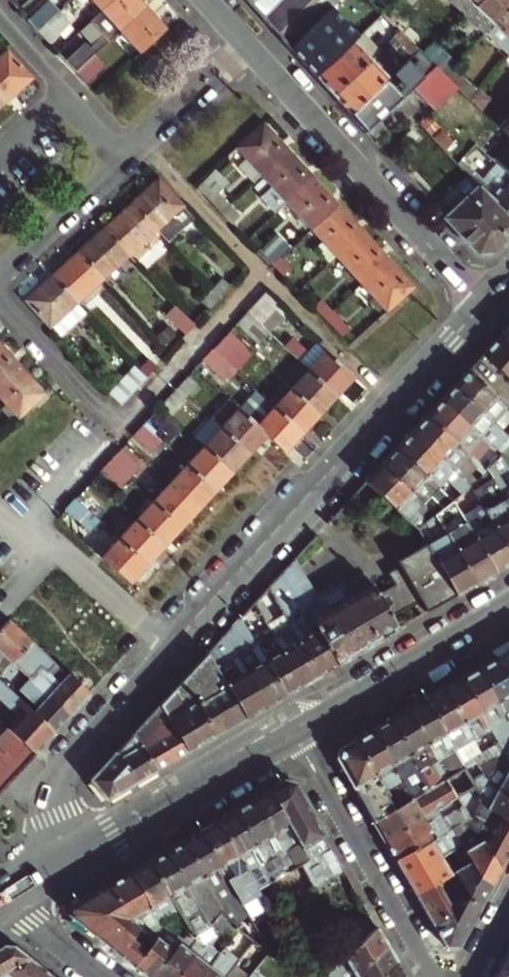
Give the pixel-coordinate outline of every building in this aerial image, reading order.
[(94,17),(112,0),(78,0),(94,17)] [(94,17),(113,37),(121,30),(145,8),(138,0),(112,0),(94,17)] [(291,48),(338,5),(344,0),(247,0),(291,48)] [(338,5),(346,13),(360,0),(344,0),(338,5)] [(458,19),(464,12),(470,6),(464,0),(462,0),(458,4),(454,1),(447,9),(458,19)] [(508,12),(508,0),(476,0),(474,3),(497,25),(508,12)] [(400,11),(389,1),(379,12),(383,16),(389,22),(400,11)] [(28,19),(37,30),(56,13),(47,2),(28,19)] [(165,29),(145,8),(121,30),(141,52),(165,29)] [(334,11),(292,53),(314,75),(356,33),(334,11)] [(469,16),(464,12),(458,19),(462,23),(469,16)] [(497,25),(508,35),(508,12),(497,25)] [(56,13),(37,30),(48,42),(67,25),(56,13)] [(469,30),(462,23),(457,29),(464,35),(469,30)] [(412,57),(419,51),(402,35),(401,34),(396,38),(412,57)] [(334,95),(380,53),(363,35),(317,77),(334,95)] [(75,72),(95,54),(84,43),(65,61),(75,72)] [(498,68),(508,57),(508,48),(504,44),(489,60),(498,68)] [(0,59),(0,97),(5,103),(33,78),(8,51),(0,59)] [(381,52),(380,53),(334,95),(350,113),(397,70),(381,52)] [(412,82),(432,64),(425,57),(420,52),(401,69),(412,82)] [(105,65),(95,54),(75,72),(86,83),(105,65)] [(498,68),(506,76),(508,73),(508,57),(498,68)] [(447,78),(437,68),(415,89),(436,112),(459,90),(447,78)] [(505,120),(498,114),(492,121),(498,127),(505,120)] [(505,120),(498,127),(508,138),(508,116),(505,120)] [(263,123),(236,148),(261,175),(289,150),(263,123)] [(468,175),(508,214),(508,175),(499,166),(477,145),(457,164),(468,175)] [(236,148),(229,155),(254,182),(261,175),(236,148)] [(289,150),(261,175),(286,202),(313,177),(289,150)] [(499,166),(508,175),(508,155),(499,166)] [(196,188),(210,201),(221,213),(228,206),(239,196),(214,170),(196,188)] [(468,175),(435,206),(474,249),(478,252),(482,253),(488,254),(493,252),(499,248),(508,238),(508,214),(468,175)] [(338,204),(313,177),(286,202),(311,229),(338,204)] [(184,207),(179,201),(159,179),(131,204),(157,231),(182,209),(184,207)] [(164,240),(157,231),(131,204),(105,228),(130,255),(138,264),(164,240)] [(363,231),(338,204),(311,229),(337,256),(363,231)] [(238,217),(228,206),(221,213),(231,223),(238,217)] [(157,231),(164,240),(189,217),(182,209),(157,231)] [(104,279),(130,255),(105,228),(79,252),(104,279)] [(388,258),(363,231),(337,256),(361,283),(388,258)] [(269,247),(261,254),(271,264),(279,257),(269,247)] [(77,303),(104,279),(79,252),(53,276),(77,303)] [(279,257),(271,264),(283,276),(290,269),(279,257)] [(414,286),(388,258),(361,283),(387,311),(414,286)] [(77,303),(53,276),(25,301),(50,328),(51,327),(58,335),(84,311),(77,303)] [(223,279),(212,290),(220,298),(230,286),(223,279)] [(387,311),(361,283),(352,291),(378,318),(387,311)] [(209,309),(220,298),(212,290),(201,302),(209,309)] [(247,313),(269,333),(288,313),(267,292),(247,313)] [(320,299),(313,307),(323,317),(331,310),(320,299)] [(195,324),(174,304),(163,316),(184,336),(195,324)] [(350,330),(331,310),(323,317),(343,337),(350,330)] [(258,346),(269,333),(247,313),(236,326),(258,346)] [(499,337),(508,347),(508,327),(499,337)] [(213,350),(236,372),(238,373),(254,356),(229,333),(213,350)] [(484,354),(508,377),(508,347),(499,337),(484,354)] [(0,344),(0,383),(20,365),(0,344)] [(301,363),(336,395),(354,376),(319,344),(301,363)] [(213,350),(202,362),(225,383),(236,372),(213,350)] [(149,359),(138,370),(138,371),(146,378),(157,366),(149,359)] [(319,414),(336,395),(301,363),(284,381),(292,388),(319,414)] [(20,365),(0,383),(0,398),(18,418),(34,404),(45,393),(20,365)] [(136,388),(146,378),(138,371),(138,370),(128,381),(136,388)] [(454,386),(502,430),(508,422),(508,407),(504,403),(469,370),(454,386)] [(121,405),(136,388),(128,381),(124,377),(109,393),(121,405)] [(195,385),(188,377),(178,388),(186,395),(195,385)] [(292,388),(284,381),(267,400),(274,407),(292,388)] [(205,394),(195,385),(186,395),(196,404),(205,394)] [(454,386),(441,401),(481,438),(490,446),(494,450),(500,443),(506,448),(508,444),(508,437),(507,435),(502,430),(454,386)] [(186,395),(178,388),(167,400),(175,407),(186,395)] [(319,414),(292,388),(274,407),(302,432),(319,414)] [(284,451),(302,432),(274,407),(267,400),(261,394),(243,414),(265,434),(273,442),(284,451)] [(485,459),(491,464),(499,455),(494,450),(490,446),(481,455),(472,447),(481,438),(441,401),(428,414),(481,464),(485,459)] [(238,409),(221,427),(249,452),(265,434),(243,414),(238,409)] [(162,441),(172,431),(154,414),(144,424),(162,441)] [(481,464),(428,414),(412,431),(454,471),(465,458),(482,473),(483,472),(486,469),(481,464)] [(141,427),(133,437),(150,453),(162,441),(144,424),(141,427)] [(249,452),(221,427),(204,446),(231,471),(249,452)] [(454,471),(412,431),(397,448),(440,487),(447,479),(457,489),(449,495),(453,499),(470,486),(454,471)] [(180,457),(187,464),(215,489),(231,471),(204,446),(197,439),(180,457)] [(499,455),(502,452),(506,448),(500,443),(494,450),(499,455)] [(440,487),(397,448),(382,464),(425,503),(440,487)] [(109,462),(129,480),(139,468),(120,451),(109,462)] [(171,467),(178,474),(187,464),(180,457),(171,467)] [(488,471),(508,506),(508,465),(505,458),(488,471)] [(486,469),(487,468),(491,464),(485,459),(481,464),(486,469)] [(129,480),(109,462),(99,473),(119,491),(129,480)] [(178,474),(170,483),(197,508),(215,489),(187,464),(178,474)] [(382,464),(366,481),(409,520),(425,503),(382,464)] [(488,471),(487,468),(486,469),(483,472),(488,480),(472,489),(508,552),(508,506),(488,471)] [(170,483),(153,501),(180,527),(197,508),(170,483)] [(472,489),(470,486),(453,499),(452,500),(495,572),(508,563),(508,552),(472,489)] [(86,487),(75,498),(97,518),(107,507),(86,487)] [(453,499),(449,495),(445,500),(448,504),(452,500),(453,499)] [(97,518),(75,498),(65,510),(89,532),(99,520),(97,518)] [(436,513),(435,514),(475,583),(495,572),(452,500),(448,504),(436,513)] [(180,527),(153,501),(136,520),(163,545),(180,527)] [(422,525),(417,528),(425,542),(456,594),(475,583),(435,514),(422,525)] [(146,564),(163,545),(136,520),(119,538),(146,564)] [(417,520),(413,524),(417,528),(422,525),(417,520)] [(146,564),(119,538),(102,557),(129,582),(146,564)] [(393,584),(377,593),(392,616),(420,600),(427,611),(456,594),(425,542),(396,559),(399,565),(386,572),(393,584)] [(392,616),(377,593),(369,580),(349,592),(346,586),(347,579),(336,578),(336,584),(316,595),(294,558),(283,570),(337,664),(399,628),(392,616)] [(283,570),(268,587),(320,674),(337,664),(283,570)] [(268,587),(254,602),(302,684),(320,674),(268,587)] [(19,630),(30,641),(47,657),(66,637),(77,625),(48,598),(19,630)] [(302,684),(254,602),(240,617),(285,694),(302,684)] [(240,617),(223,635),(265,706),(285,694),(240,617)] [(0,629),(0,649),(12,660),(30,641),(19,630),(8,620),(0,629)] [(223,635),(207,652),(245,717),(265,706),(223,635)] [(66,637),(47,657),(87,695),(106,674),(66,637)] [(12,660),(16,664),(69,714),(87,695),(47,657),(30,641),(12,660)] [(7,665),(12,660),(0,649),(0,673),(7,665)] [(508,680),(508,650),(496,658),(508,680)] [(245,717),(207,652),(182,679),(216,735),(245,717)] [(496,658),(478,668),(508,722),(508,721),(508,680),(496,658)] [(12,660),(7,665),(12,669),(16,664),(12,660)] [(37,707),(33,712),(53,731),(69,714),(16,664),(12,669),(7,665),(0,673),(0,674),(9,679),(17,689),(37,707)] [(491,731),(498,743),(501,748),(508,743),(508,722),(478,668),(460,678),(491,731)] [(460,678),(443,688),(474,741),(491,731),(460,678)] [(216,735),(182,679),(159,705),(187,751),(216,735)] [(0,682),(0,702),(17,717),(10,725),(16,730),(13,734),(34,752),(53,731),(33,712),(0,682)] [(443,688),(426,698),(457,751),(462,748),(474,741),(443,688)] [(457,751),(426,698),(408,709),(449,778),(467,768),(464,763),(457,751)] [(159,705),(134,732),(156,770),(187,751),(159,705)] [(432,788),(449,778),(408,709),(391,719),(421,770),(434,762),(438,769),(424,777),(432,788)] [(421,770),(391,719),(373,729),(414,798),(432,788),(424,777),(421,770)] [(34,752),(13,734),(0,723),(0,789),(34,752)] [(403,805),(414,798),(373,729),(354,740),(388,796),(395,792),(403,805)] [(474,741),(481,752),(498,743),(491,731),(474,741)] [(106,798),(156,770),(134,732),(90,779),(106,798)] [(414,798),(403,805),(395,809),(388,796),(354,740),(341,748),(338,760),(385,840),(420,820),(435,811),(441,807),(459,797),(478,786),(475,781),(469,771),(467,768),(449,778),(432,788),(414,798)] [(481,752),(474,741),(462,748),(469,759),(481,752)] [(484,757),(493,752),(501,748),(498,743),(481,752),(484,757)] [(496,757),(508,750),(508,743),(501,748),(493,752),(496,757)] [(467,768),(483,758),(484,757),(481,752),(469,759),(464,763),(467,768)] [(486,775),(494,789),(508,797),(508,773),(504,770),(503,770),(496,757),(493,752),(484,757),(483,758),(486,762),(480,765),(486,775)] [(469,771),(480,765),(486,762),(483,758),(467,768),(469,771)] [(479,789),(490,807),(508,818),(508,797),(494,789),(486,775),(480,778),(485,786),(479,789)] [(480,778),(475,781),(478,786),(479,789),(485,786),(480,778)] [(285,782),(269,791),(309,860),(331,847),(295,785),(285,782)] [(468,812),(472,810),(480,814),(478,818),(494,826),(485,843),(500,871),(508,855),(508,818),(490,807),(479,789),(478,786),(459,797),(468,812)] [(309,860),(269,791),(252,801),(293,870),(295,868),(301,865),(309,860)] [(459,797),(441,807),(453,827),(455,826),(471,817),(468,812),(459,797)] [(293,870),(252,801),(235,811),(276,880),(293,870)] [(425,829),(420,820),(385,840),(396,860),(442,833),(448,830),(453,827),(441,807),(435,811),(440,820),(425,829)] [(217,821),(258,891),(276,880),(235,811),(217,821)] [(217,821),(200,831),(244,905),(261,895),(258,891),(217,821)] [(448,830),(455,843),(462,839),(455,826),(453,827),(448,830)] [(184,841),(235,923),(240,920),(237,914),(246,909),(244,905),(200,831),(184,841)] [(406,877),(441,857),(447,853),(452,850),(442,833),(396,860),(406,877)] [(467,849),(473,860),(490,890),(500,871),(485,843),(483,840),(467,849)] [(239,929),(235,923),(184,841),(168,850),(217,934),(219,932),(230,940),(233,936),(239,929)] [(344,869),(331,847),(309,860),(313,866),(322,882),(344,869)] [(210,943),(217,934),(168,850),(150,861),(178,908),(191,928),(206,939),(202,944),(207,948),(210,943)] [(451,873),(441,857),(406,877),(416,894),(436,882),(450,874),(451,873)] [(309,860),(301,865),(304,871),(313,866),(309,860)] [(456,870),(458,873),(464,884),(467,888),(470,895),(479,910),(490,890),(473,860),(456,870)] [(150,861),(130,872),(159,919),(178,908),(150,861)] [(276,880),(258,891),(261,895),(271,913),(289,902),(283,891),(296,884),(300,876),(295,868),(293,870),(276,880)] [(127,916),(140,927),(150,934),(156,938),(166,925),(159,920),(159,919),(130,872),(108,885),(127,916)] [(464,884),(458,873),(452,877),(458,887),(464,884)] [(416,894),(433,923),(453,911),(450,906),(436,882),(416,894)] [(458,887),(460,892),(467,888),(464,884),(458,887)] [(132,938),(140,927),(127,916),(108,885),(72,906),(72,917),(134,965),(147,949),(141,945),(132,938)] [(459,947),(479,910),(470,895),(456,903),(450,906),(453,911),(433,923),(447,947),(459,947)] [(149,976),(151,976),(182,938),(176,933),(166,925),(156,938),(152,943),(147,949),(134,965),(149,976)] [(180,927),(176,933),(182,938),(187,933),(180,927)] [(388,945),(378,927),(335,967),(340,976),(352,976),(388,945)] [(151,976),(176,976),(202,944),(206,939),(191,928),(187,933),(182,938),(151,976)] [(239,929),(233,936),(248,948),(254,941),(239,929)] [(152,943),(156,938),(150,934),(147,939),(152,943)] [(147,939),(141,945),(147,949),(152,943),(147,939)] [(202,944),(176,976),(201,976),(221,951),(210,943),(207,948),(202,944)] [(30,957),(15,945),(4,945),(0,948),(0,975),(30,957)] [(388,945),(352,976),(381,976),(398,962),(388,945)] [(221,951),(201,976),(226,976),(236,963),(221,951)] [(277,973),(284,964),(268,951),(261,960),(277,973)] [(0,975),(0,976),(56,976),(30,957),(0,975)] [(398,962),(381,976),(406,976),(398,962)] [(504,968),(499,976),(508,976),(508,971),(504,968)]
